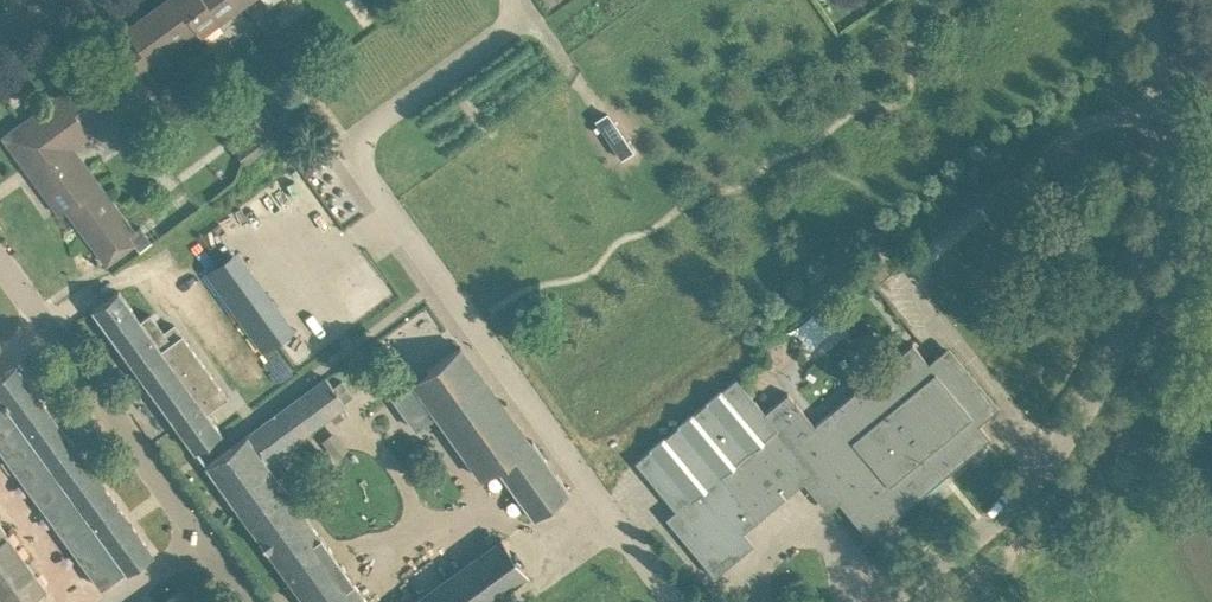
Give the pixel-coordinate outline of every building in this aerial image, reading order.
[(125,28),(133,39),(32,113),(37,119),(26,127),(21,121),(2,135),(16,155),(23,150),(31,160),(24,165),(32,176),(39,171),(44,179),(38,184),(59,213),(66,208),(106,263),(134,242),(139,249),(152,239),(141,224),(134,229),(67,138),(121,99),(113,88),(194,29),(199,37),(249,0),(163,0),(125,28)] [(181,58),(169,66),(180,81),(192,73),(181,58)] [(203,269),(261,348),(293,325),(234,246),(203,269)] [(119,289),(92,308),(195,449),(220,430),(205,408),(224,393),(174,323),(163,331),(150,312),(140,319),(119,289)] [(402,355),(442,331),(428,309),(389,333),(402,355)] [(635,460),(675,509),(666,516),(715,575),(730,562),(720,550),(814,472),(869,537),(990,436),(977,420),(995,405),(948,349),(930,363),(912,342),(814,423),(788,392),(765,411),(736,376),(635,460)] [(412,381),(392,396),(415,428),(436,413),(481,477),(496,466),(533,517),(569,491),(532,439),(529,441),(460,345),(412,380),(412,381)] [(9,455),(33,492),(101,586),(125,568),(127,570),(153,552),(16,363),(0,374),(0,442),(9,455)] [(230,444),(205,464),(305,601),(371,601),(269,460),(344,406),(342,403),(354,394),(342,378),(331,387),(323,377),(230,444)] [(47,582),(32,564),(0,519),(0,601),(20,601),(47,582)] [(522,573),(497,536),(404,601),(483,601),(522,573)] [(181,590),(164,601),(189,601),(181,590)]
